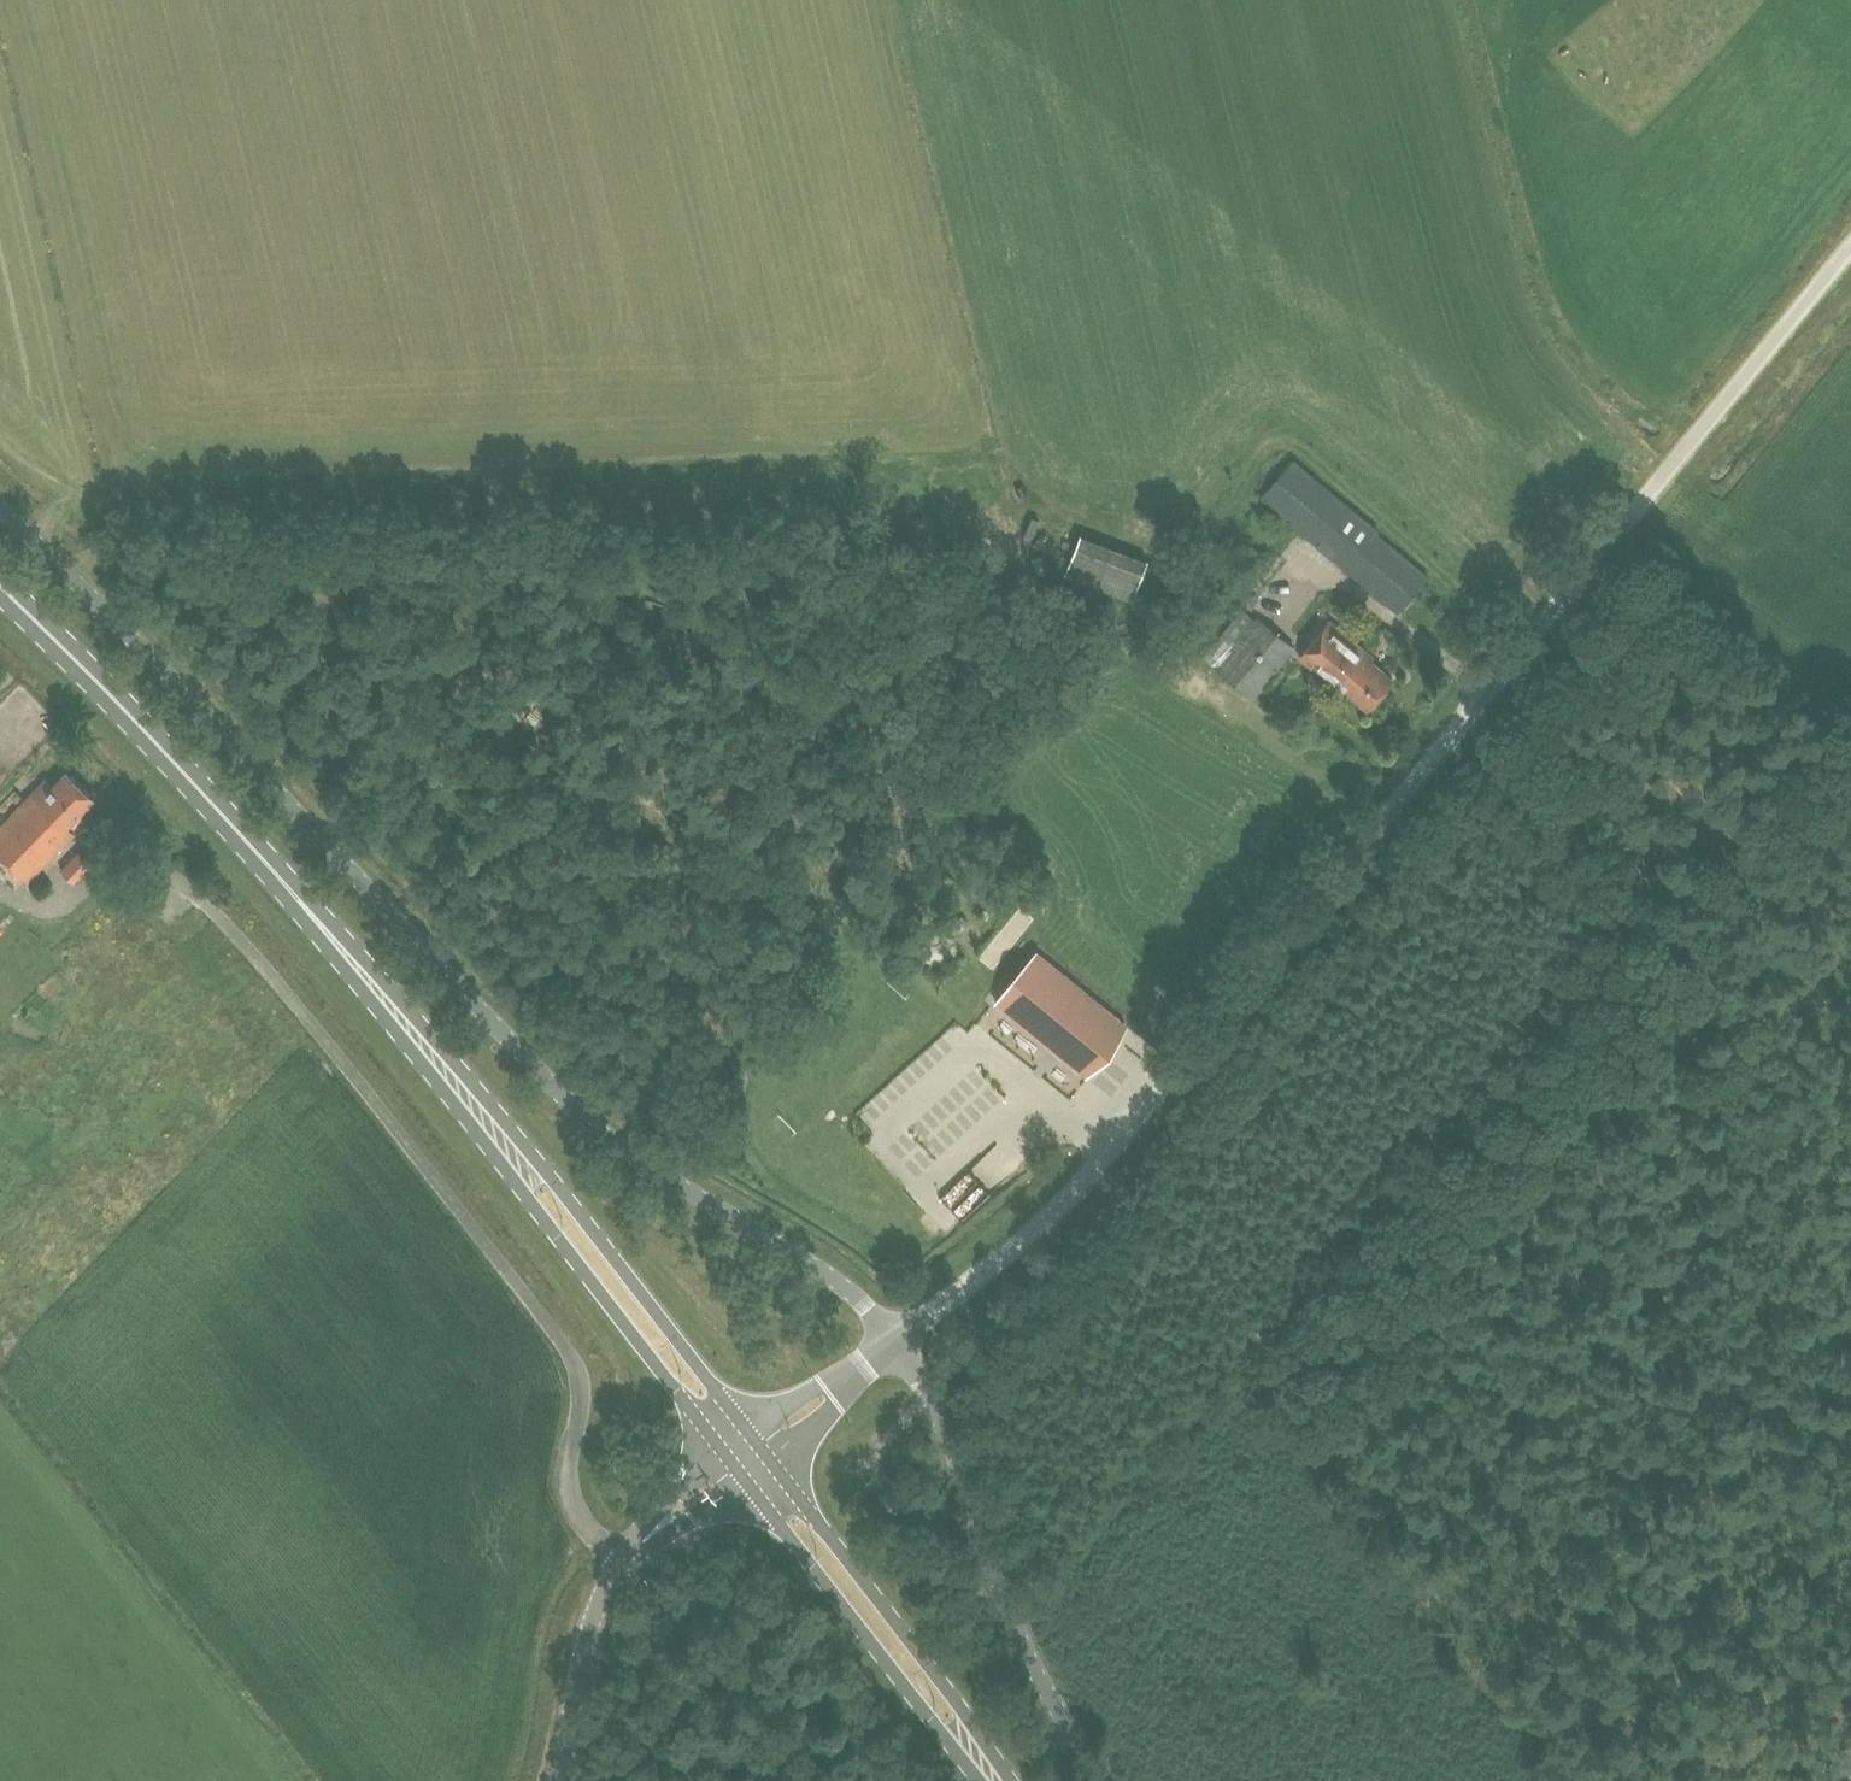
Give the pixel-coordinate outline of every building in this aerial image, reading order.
[(1291,461),(1261,495),(1397,612),(1426,579),(1291,461)] [(1073,577),(1139,595),(1149,559),(1083,541),(1073,577)] [(1217,665),(1253,695),(1295,646),(1258,615),(1217,665)] [(1366,707),(1392,677),(1372,659),(1374,657),(1341,629),(1330,619),(1300,654),(1311,664),(1344,692),(1346,689),(1366,707)] [(0,827),(0,855),(26,880),(74,831),(67,825),(93,797),(65,771),(53,784),(47,778),(0,827)] [(79,850),(60,870),(72,882),(91,862),(79,850)] [(1062,1056),(1084,1074),(1125,1024),(1126,1022),(1038,951),(996,1003),(1052,1048),(1051,1049),(1052,1050),(1053,1049),(1057,1052),(1061,1055),(1060,1056),(1061,1057),(1062,1056)]
